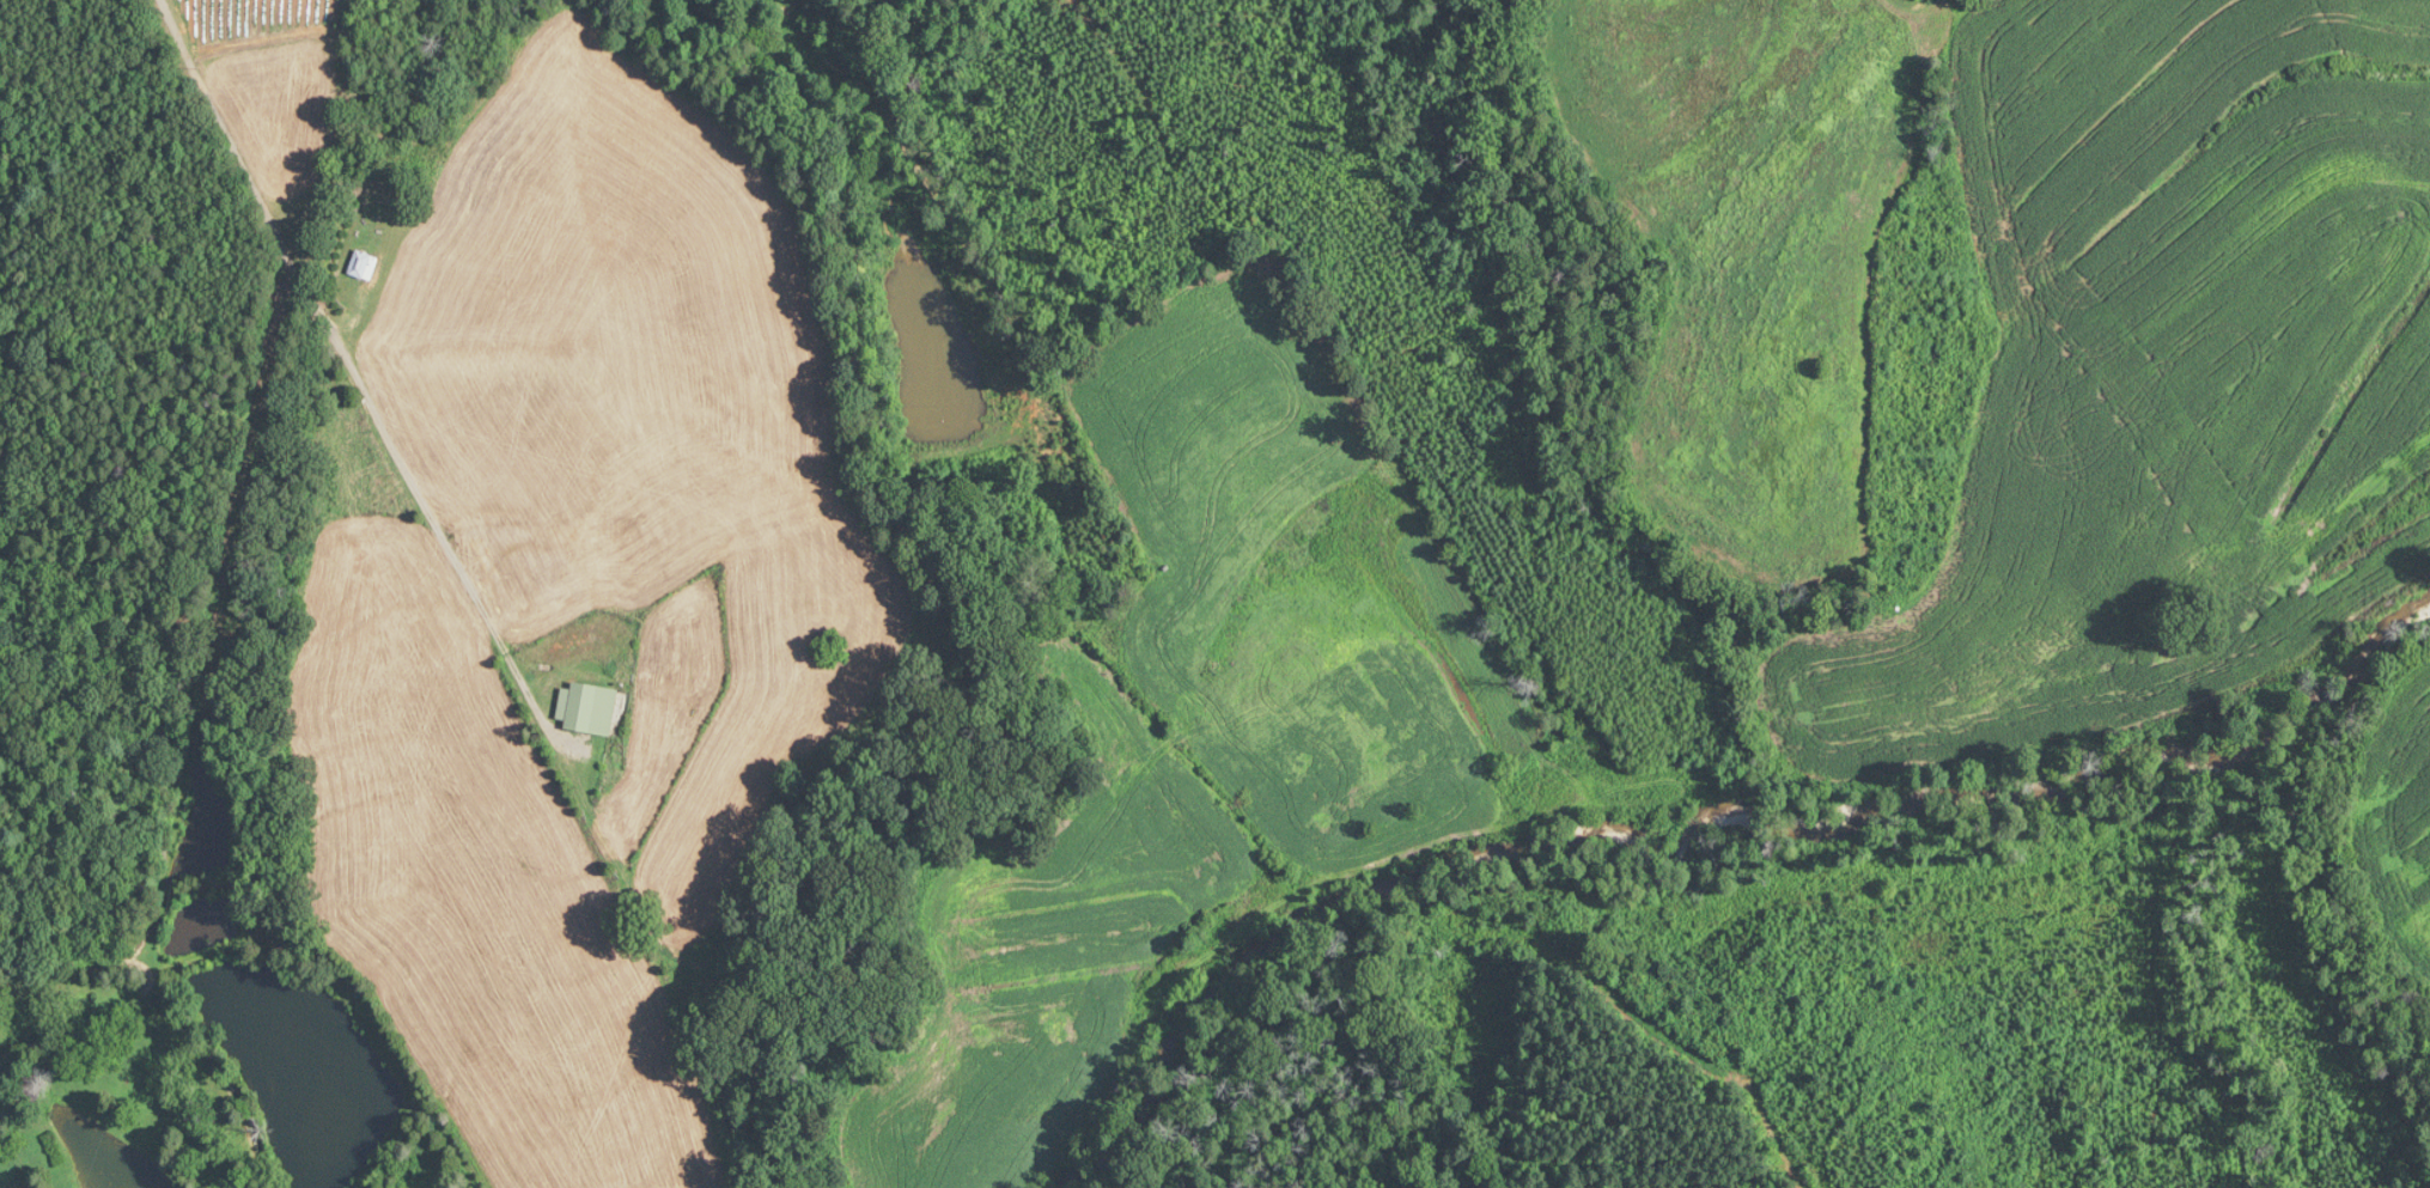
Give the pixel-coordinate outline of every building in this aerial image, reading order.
[(372,254),(356,249),(348,274),(364,279),(372,254)] [(560,687),(554,727),(607,735),(615,689),(569,681),(568,688),(560,687)]
